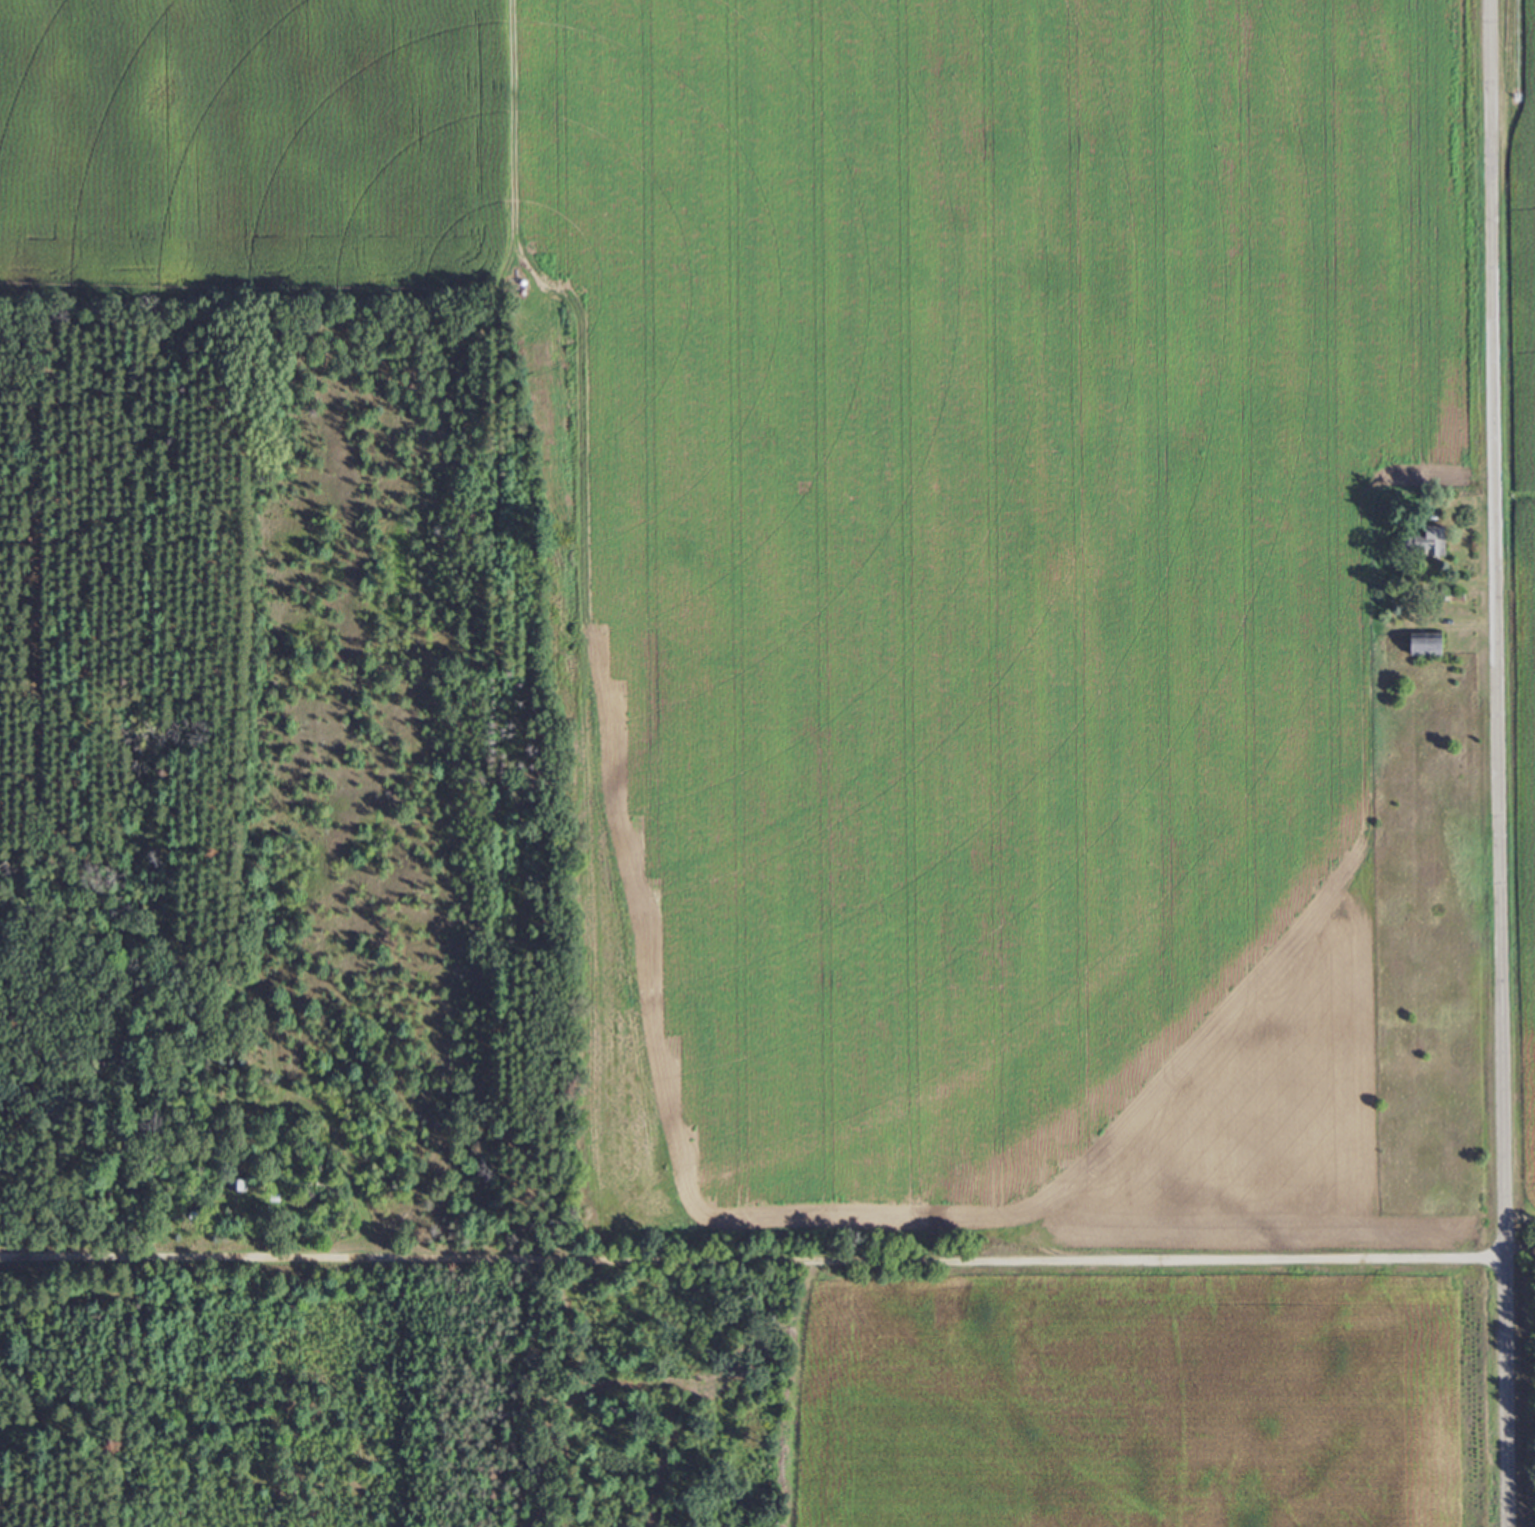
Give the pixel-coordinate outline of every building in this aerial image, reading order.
[(1425,554),(1445,554),(1445,524),(1425,524),(1425,554)] [(1443,632),(1409,632),(1409,655),(1443,655),(1443,632)]
